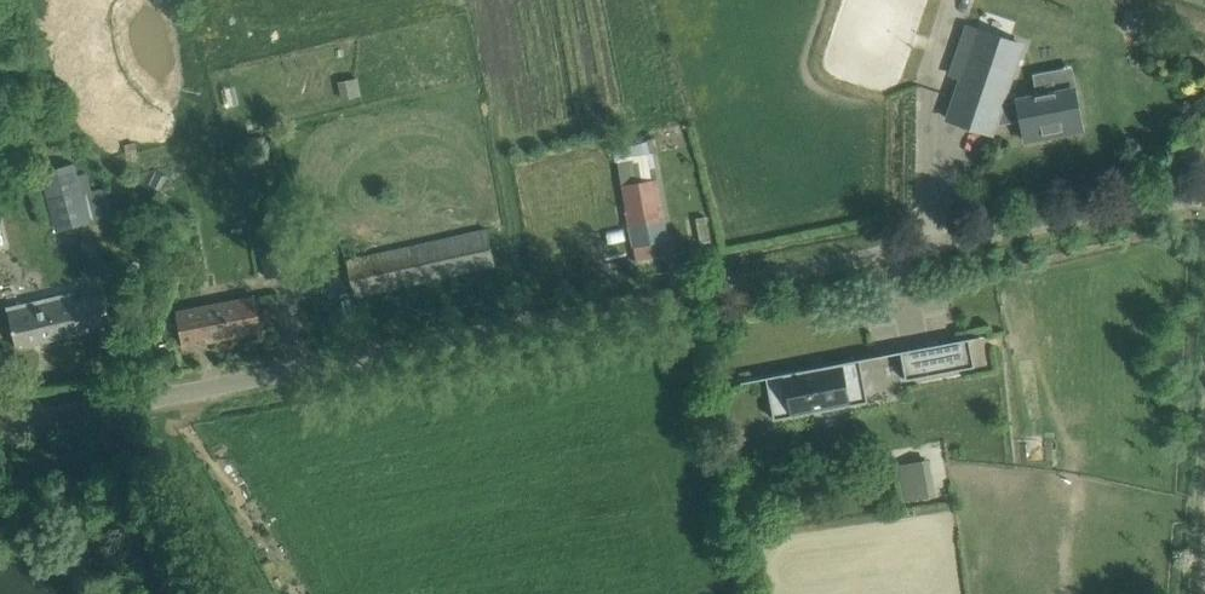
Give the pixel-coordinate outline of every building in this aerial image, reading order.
[(951,73),(962,76),(948,118),(992,133),(994,125),(1022,120),(1026,139),(1050,135),(1049,130),(1080,124),(1074,88),(1018,99),(1018,101),(1001,104),(1012,72),(1021,44),(966,26),(951,73)] [(42,173),(57,232),(114,217),(106,185),(93,189),(87,169),(79,171),(77,164),(42,173)] [(664,218),(657,179),(622,186),(630,225),(664,218)] [(668,239),(664,218),(630,225),(633,245),(668,239)] [(346,261),(349,272),(355,296),(494,264),(487,229),(346,261)] [(7,308),(11,324),(16,347),(111,325),(103,292),(72,299),(71,293),(7,308)] [(254,296),(176,312),(182,347),(261,331),(254,296)] [(975,366),(969,338),(900,351),(906,379),(975,366)] [(815,367),(766,376),(766,378),(774,419),(868,401),(860,360),(860,358),(824,365),(815,367)] [(896,462),(901,501),(933,497),(928,458),(896,462)]
